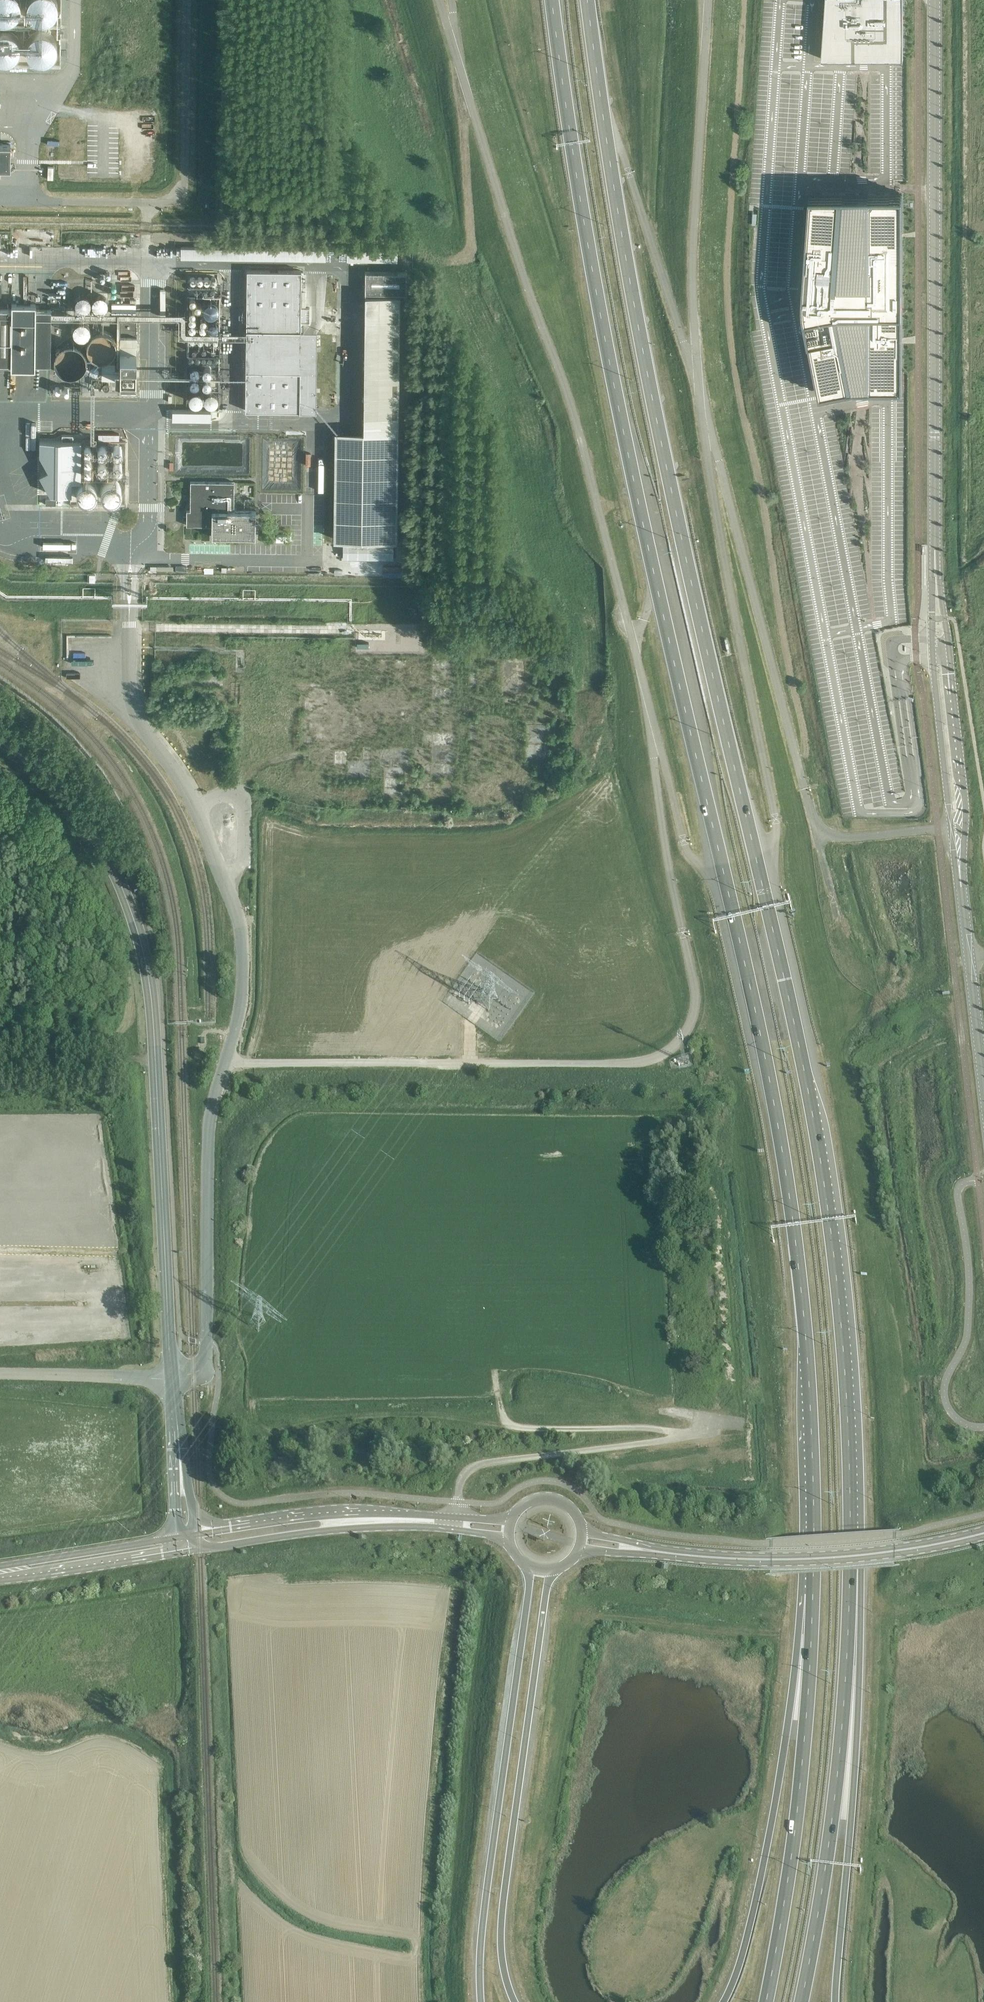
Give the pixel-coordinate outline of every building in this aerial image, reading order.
[(821,59),(902,59),(903,0),(826,0),(821,59)] [(15,52),(29,46),(29,34),(37,35),(37,40),(42,54),(48,54),(65,47),(66,35),(61,22),(49,21),(32,28),(28,28),(26,22),(10,22),(0,26),(0,39),(5,51),(15,52)] [(11,168),(11,144),(0,144),(0,168),(11,168)] [(803,289),(803,293),(804,308),(806,322),(812,351),(820,393),(834,391),(841,390),(853,387),(884,387),(887,387),(902,387),(902,370),(902,336),(902,308),(902,239),(902,194),(868,194),(859,194),(832,194),(825,194),(810,194),(809,206),(807,235),(805,264),(804,278),(803,289)] [(302,411),(318,411),(318,331),(319,291),(303,290),(303,270),(248,270),(247,411),(302,411)] [(397,431),(399,294),(405,294),(405,278),(365,278),(365,293),(368,293),(366,431),(338,430),(338,432),(337,540),(396,541),(397,431)] [(84,305),(84,303),(84,301),(83,300),(81,297),(79,295),(77,294),(74,294),(71,295),(70,295),(68,297),(66,300),(65,301),(65,303),(65,305),(66,307),(68,310),(71,312),(75,313),(78,312),(81,310),(83,307),(84,305)] [(104,305),(105,303),(104,301),(104,300),(102,297),(100,295),(98,294),(95,294),(92,295),(91,295),(89,297),(87,300),(86,301),(86,303),(86,305),(87,307),(88,310),(92,312),(95,313),(99,312),(102,310),(104,307),(104,305)] [(11,309),(0,309),(0,364),(11,364),(11,309)] [(35,364),(36,310),(11,309),(11,364),(35,364)] [(51,364),(51,310),(36,310),(35,364),(47,364),(50,364),(51,364)] [(113,349),(114,346),(113,344),(113,342),(112,340),(110,338),(107,335),(104,334),(101,333),(99,334),(97,334),(95,335),(92,337),(91,338),(89,341),(88,343),(88,346),(88,348),(89,351),(90,353),(91,355),(93,356),(95,358),(98,359),(100,359),(103,359),(105,358),(107,357),(110,356),(111,354),(113,351),(113,349)] [(85,368),(85,365),(85,362),(84,359),(83,356),(81,354),(78,352),(76,351),(74,350),(71,349),(68,349),(64,350),(61,352),(59,353),(57,356),(55,359),(54,362),(54,365),(54,367),(55,371),(56,373),(58,376),(61,378),(64,380),(69,381),(71,381),(75,380),(78,378),(80,376),(83,374),(84,371),(85,368)] [(123,355),(123,365),(121,365),(121,382),(137,382),(138,366),(139,366),(139,355),(123,355)] [(206,378),(196,383),(202,393),(212,388),(206,378)] [(119,472),(119,504),(133,504),(133,473),(119,472)] [(211,536),(255,537),(255,511),(234,511),(234,482),(190,481),(190,510),(186,510),(186,525),(211,526),(211,536)] [(389,546),(339,545),(339,561),(389,562),(389,546)] [(878,970),(889,977),(893,971),(882,964),(878,970)]
